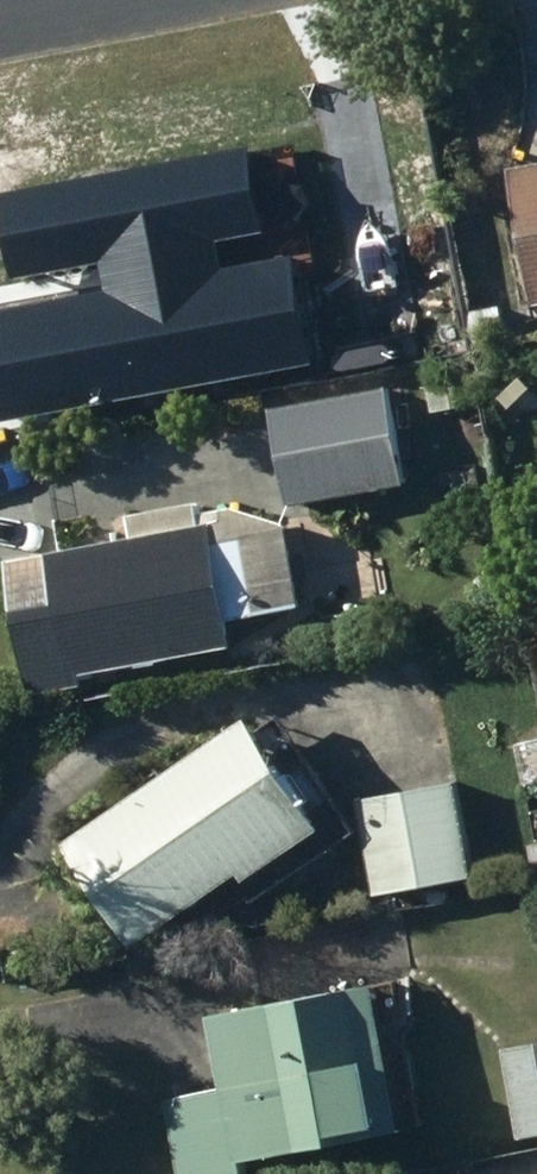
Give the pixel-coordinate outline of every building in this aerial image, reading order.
[(519,168),(536,265),(536,165),(519,168)] [(508,306),(472,314),(480,348),(515,341),(508,306)] [(193,311),(141,323),(152,370),(204,358),(193,311)] [(396,383),(279,406),(299,502),(415,478),(396,383)] [(141,514),(145,536),(19,559),(44,692),(94,682),(92,671),(252,641),(247,614),(317,600),(304,527),(231,540),(228,521),(216,523),(212,501),(141,514)] [(273,716),(84,843),(151,942),(262,867),(268,875),(345,823),(273,716)] [(372,797),(389,890),(485,873),(468,780),(372,797)] [(236,1086),(178,1097),(192,1173),(259,1173),(255,1156),(371,1135),(369,1125),(411,1117),(402,1069),(408,1068),(393,983),(223,1014),(236,1086)] [(529,1133),(536,1131),(536,1042),(513,1046),(529,1133)]
